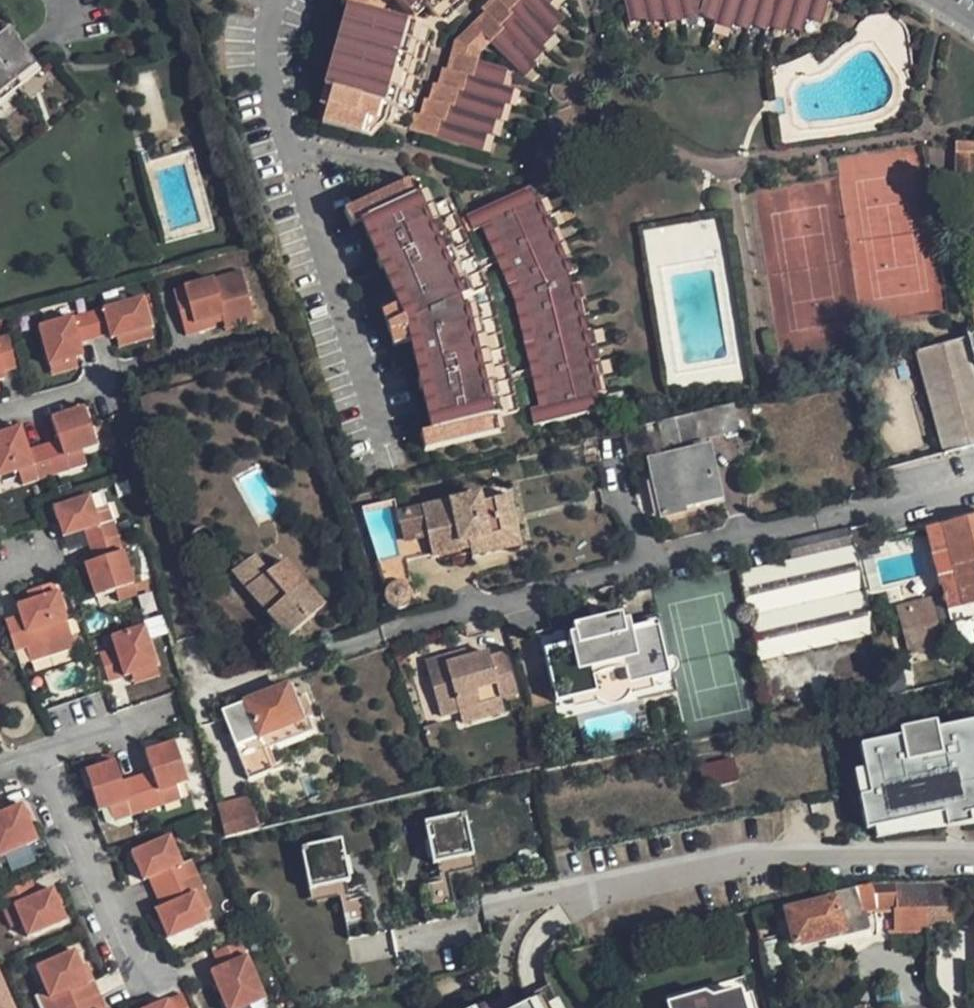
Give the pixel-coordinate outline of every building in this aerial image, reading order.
[(431,30),(390,16),(397,9),(403,14),(414,17),(421,11),(428,18),(442,21),(465,0),(340,0),(344,1),(320,79),(327,81),(315,118),(373,136),(378,118),(404,126),(409,108),(431,30)] [(503,101),(507,86),(498,83),(503,67),(469,56),(473,44),(481,36),(516,73),(527,63),(525,61),(535,51),(532,48),(544,36),(541,33),(553,22),(544,12),(557,0),(487,0),(489,3),(479,12),(482,15),(470,26),(468,23),(453,35),(449,49),(454,51),(448,68),(444,67),(439,82),(435,81),(430,97),(427,97),(421,112),(418,111),(412,128),(477,149),(482,131),(486,132),(491,116),(493,117),(499,100),(503,101)] [(487,0),(486,0),(476,9),(479,12),(489,3),(487,0)] [(632,21),(650,16),(651,22),(668,18),(669,22),(684,18),(701,14),(718,19),(716,26),(731,30),(733,24),(748,28),(749,24),(766,30),(768,24),(785,29),(786,25),(803,30),(807,18),(822,22),(826,11),(842,16),(847,0),(627,0),(632,21)] [(482,15),(479,12),(468,23),(470,26),(482,15)] [(40,62),(17,30),(3,41),(0,43),(0,92),(40,62)] [(448,68),(454,51),(449,49),(444,67),(448,68)] [(0,92),(0,93),(6,103),(48,73),(40,62),(0,92)] [(439,82),(444,67),(440,66),(435,81),(439,82)] [(430,97),(435,81),(432,80),(427,97),(430,97)] [(421,112),(427,97),(423,95),(418,111),(421,112)] [(409,108),(404,126),(412,128),(418,111),(409,108)] [(958,137),(956,175),(973,176),(973,138),(958,137)] [(417,430),(421,445),(494,426),(490,412),(514,405),(487,294),(452,201),(436,208),(431,192),(423,195),(418,180),(345,208),(351,223),(365,218),(397,301),(384,307),(395,342),(411,338),(432,426),(417,430)] [(527,403),(531,418),(598,400),(595,386),(602,383),(574,264),(549,204),(541,208),(535,193),(469,219),(475,234),(485,229),(508,287),(535,400),(527,403)] [(243,270),(175,289),(188,334),(219,325),(216,318),(225,316),(253,308),(243,270)] [(91,311),(98,337),(111,333),(113,338),(120,336),(154,326),(145,297),(91,311)] [(253,308),(225,316),(228,327),(257,319),(253,308)] [(98,337),(91,311),(44,325),(55,364),(80,357),(88,354),(85,341),(98,337)] [(154,326),(120,336),(123,345),(156,336),(154,326)] [(10,379),(8,371),(23,366),(14,333),(0,337),(0,382),(3,381),(10,379)] [(972,339),(954,340),(914,348),(937,436),(941,451),(973,443),(973,346),(972,339)] [(80,357),(55,364),(58,373),(83,366),(80,357)] [(728,395),(656,413),(664,444),(736,429),(728,395)] [(46,442),(56,475),(73,470),(69,455),(85,451),(99,446),(89,408),(56,418),(61,438),(46,442)] [(643,424),(620,429),(625,455),(648,450),(643,424)] [(46,442),(31,447),(25,425),(0,432),(0,474),(16,469),(31,466),(35,480),(56,475),(46,442)] [(707,441),(651,455),(665,509),(687,503),(686,497),(719,488),(707,441)] [(85,451),(69,455),(73,470),(89,465),(85,451)] [(31,466),(16,469),(21,484),(35,480),(31,466)] [(522,541),(509,490),(481,495),(479,488),(397,508),(403,535),(428,529),(433,551),(433,552),(440,550),(442,557),(474,549),(475,552),(522,541)] [(414,577),(409,556),(433,551),(428,529),(403,535),(397,508),(394,494),(360,502),(362,509),(387,504),(395,537),(399,554),(377,558),(385,584),(414,577)] [(92,545),(120,536),(116,520),(103,525),(99,512),(95,498),(60,508),(68,537),(88,531),(92,545)] [(103,525),(116,520),(112,508),(99,512),(103,525)] [(942,525),(947,546),(931,550),(951,622),(973,616),(973,516),(942,525)] [(942,525),(925,529),(931,550),(947,546),(942,525)] [(841,545),(855,542),(852,530),(839,533),(841,545)] [(877,636),(856,546),(855,542),(841,545),(839,533),(789,544),(792,561),(819,555),(838,640),(838,645),(877,636)] [(120,536),(92,545),(97,561),(87,564),(97,597),(115,592),(134,586),(120,536)] [(256,553),(230,574),(289,636),(325,604),(283,557),(269,567),(256,553)] [(738,572),(757,659),(838,640),(819,555),(792,561),(738,572)] [(42,642),(46,656),(75,647),(56,583),(28,590),(30,599),(32,606),(20,610),(20,613),(5,618),(15,649),(29,645),(42,642)] [(134,586),(115,592),(118,603),(137,597),(134,586)] [(898,596),(900,605),(931,597),(929,588),(898,596)] [(905,629),(936,623),(931,597),(900,605),(905,629)] [(20,610),(32,606),(30,599),(17,604),(20,610)] [(542,650),(554,703),(571,699),(569,691),(611,681),(633,676),(637,692),(639,699),(674,690),(658,622),(632,628),(630,620),(629,615),(621,611),(601,615),(602,618),(595,620),(570,626),(572,632),(566,634),(569,643),(542,650)] [(658,622),(656,613),(630,620),(632,628),(658,622)] [(126,673),(153,665),(143,628),(110,637),(113,647),(98,652),(107,679),(126,673)] [(42,642),(29,645),(33,659),(46,656),(42,642)] [(466,654),(465,647),(446,652),(449,659),(466,654)] [(422,659),(440,716),(457,711),(500,698),(518,694),(504,649),(488,654),(486,649),(466,654),(449,659),(446,652),(422,659)] [(153,665),(126,673),(130,687),(157,679),(153,665)] [(569,691),(571,699),(573,708),(600,702),(608,705),(617,704),(623,701),(627,695),(637,692),(633,676),(611,681),(569,691)] [(221,713),(248,784),(273,772),(261,740),(303,723),(290,686),(221,713)] [(500,698),(457,711),(460,724),(504,711),(500,698)] [(934,731),(933,724),(909,729),(911,736),(858,746),(863,769),(868,794),(857,796),(864,829),(872,828),(928,817),(941,814),(944,829),(969,824),(968,818),(966,809),(973,808),(973,724),(934,731)] [(176,783),(185,780),(173,741),(145,749),(150,768),(135,772),(146,807),(161,803),(157,789),(176,783)] [(146,807),(135,772),(121,776),(116,758),(86,767),(98,806),(107,803),(127,797),(131,811),(146,807)] [(702,787),(736,779),(732,759),(697,766),(702,787)] [(852,771),(857,796),(868,794),(863,769),(852,771)] [(157,789),(161,803),(180,797),(176,783),(157,789)] [(225,837),(258,827),(248,793),(215,803),(225,837)] [(0,795),(0,833),(8,852),(39,839),(24,803),(6,810),(0,795)] [(127,797),(107,803),(111,817),(131,811),(127,797)] [(472,855),(463,814),(424,822),(433,864),(472,855)] [(928,817),(872,828),(874,837),(930,826),(928,817)] [(180,864),(168,835),(131,850),(142,879),(147,877),(153,892),(186,879),(180,864)] [(299,845),(307,887),(347,879),(339,838),(299,845)] [(472,855),(433,864),(437,882),(448,880),(446,873),(475,867),(472,855)] [(186,879),(195,875),(189,861),(180,864),(186,879)] [(186,879),(153,892),(158,906),(154,907),(166,937),(203,921),(200,912),(192,892),(201,889),(195,875),(186,879)] [(25,921),(31,935),(69,919),(55,886),(40,892),(35,878),(0,893),(6,907),(18,903),(25,921)] [(347,879),(307,887),(310,902),(336,897),(336,901),(350,898),(347,879)] [(950,879),(926,879),(926,882),(926,930),(951,930),(950,879)] [(422,885),(430,922),(455,916),(448,880),(437,882),(422,885)] [(835,895),(783,909),(792,943),(863,924),(860,911),(876,907),(877,914),(892,912),(892,935),(926,934),(926,930),(926,882),(876,882),(833,891),(835,895)] [(192,892),(200,912),(209,908),(201,889),(192,892)] [(336,901),(345,938),(374,931),(366,895),(350,898),(336,901)] [(18,903),(6,907),(13,925),(25,921),(18,903)] [(236,941),(209,952),(215,966),(207,970),(223,1007),(235,1007),(247,1003),(241,991),(255,985),(236,941)] [(61,1007),(95,994),(83,966),(76,951),(39,966),(48,989),(51,996),(56,994),(61,1007)] [(83,966),(95,994),(101,992),(89,964),(83,966)] [(551,991),(547,984),(523,996),(526,1003),(541,996),(551,991)] [(255,985),(241,991),(247,1003),(260,997),(255,985)] [(688,1002),(715,994),(704,986),(668,997),(669,1002),(683,998),(688,1002)] [(671,1007),(749,1007),(745,993),(743,986),(715,994),(688,1002),(683,998),(669,1002),(671,1007)] [(56,994),(51,996),(48,989),(41,991),(47,1007),(61,1007),(56,994)] [(136,1007),(185,1007),(177,990),(136,1007)] [(749,1007),(758,1007),(753,991),(745,993),(749,1007)] [(100,1007),(108,1007),(101,992),(95,994),(100,1007)] [(95,994),(61,1007),(100,1007),(95,994)] [(545,1005),(541,996),(526,1003),(516,1007),(547,1007),(545,1005)] [(545,1005),(547,1007),(560,1007),(556,1000),(545,1005)]
